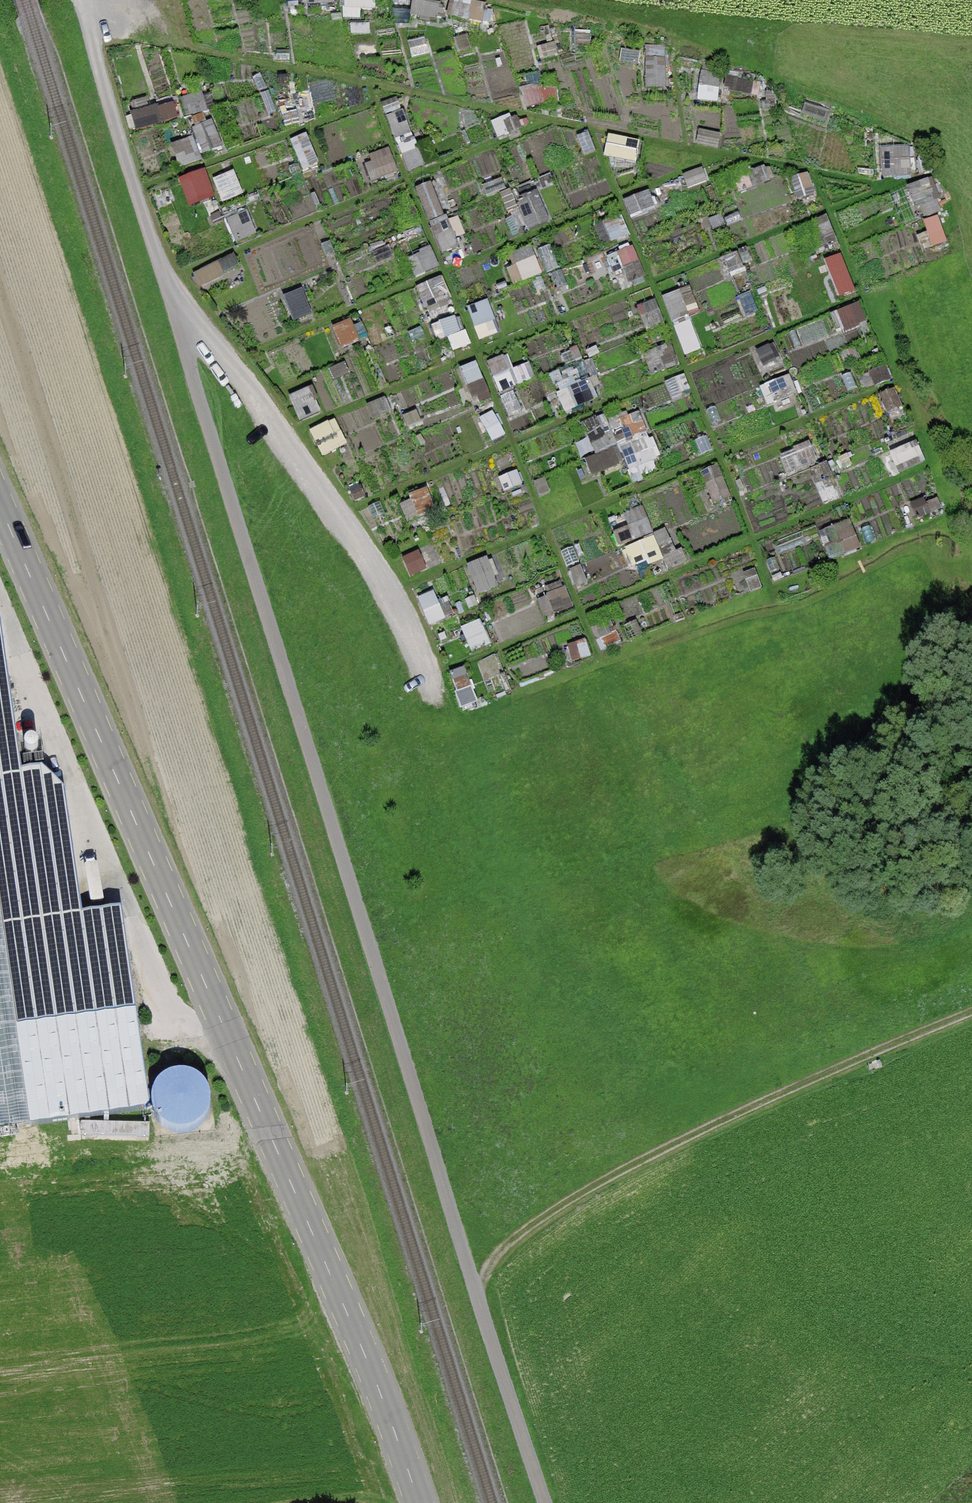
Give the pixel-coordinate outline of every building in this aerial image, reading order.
[(527,20),(506,26),(516,66),(537,61),(527,20)] [(717,98),(722,72),(704,69),(700,95),(717,98)] [(559,98),(556,81),(523,86),(526,104),(559,98)] [(154,92),(130,96),(136,128),(161,124),(154,92)] [(406,169),(425,163),(407,106),(388,112),(406,169)] [(196,136),(175,142),(181,164),(205,158),(202,149),(221,144),(214,117),(192,123),(196,136)] [(637,160),(642,140),(612,132),(607,152),(637,160)] [(912,143),(887,145),(889,174),(915,173),(912,143)] [(372,154),(382,177),(400,170),(390,146),(372,154)] [(210,168),(181,172),(185,201),(214,198),(210,168)] [(223,199),(244,191),(236,169),(214,177),(223,199)] [(432,179),(414,187),(442,251),(461,243),(432,179)] [(527,228),(551,218),(539,191),(515,201),(527,228)] [(639,213),(643,229),(691,217),(687,201),(639,213)] [(236,240),(258,231),(248,207),(226,217),(236,240)] [(610,237),(629,232),(625,217),(606,222),(610,237)] [(620,245),(628,281),(645,277),(636,241),(620,245)] [(410,252),(417,273),(440,265),(432,244),(410,252)] [(507,254),(518,281),(544,271),(533,244),(507,254)] [(841,249),(824,256),(841,297),(858,289),(841,249)] [(708,308),(739,296),(733,279),(702,291),(708,308)] [(685,311),(698,307),(691,285),(678,289),(685,311)] [(649,329),(665,322),(655,295),(638,302),(649,329)] [(490,297),(470,303),(479,338),(500,332),(490,297)] [(845,326),(867,322),(862,299),(840,304),(845,326)] [(462,313),(444,317),(451,348),(469,344),(462,313)] [(687,355),(704,348),(689,317),(673,325),(687,355)] [(644,346),(650,372),(679,365),(673,339),(644,346)] [(498,390),(516,384),(506,353),(488,359),(498,390)] [(857,394),(846,355),(802,367),(812,406),(857,394)] [(478,360),(462,366),(476,402),(493,395),(478,360)] [(777,405),(799,400),(792,374),(771,379),(777,405)] [(566,409),(595,398),(587,378),(558,389),(566,409)] [(310,385),(291,393),(302,418),(321,409),(310,385)] [(595,449),(622,446),(624,465),(653,461),(648,417),(592,424),(595,449)] [(593,475),(621,464),(615,446),(586,457),(593,475)] [(706,467),(713,498),(729,494),(722,464),(706,467)] [(650,497),(667,530),(696,515),(679,482),(650,497)] [(643,507),(616,519),(636,565),(663,553),(643,507)] [(854,518),(822,525),(829,554),(861,547),(854,518)] [(537,591),(545,615),(574,604),(566,581),(537,591)] [(465,623),(472,647),(490,641),(483,617),(465,623)] [(148,1113),(120,910),(82,916),(64,792),(39,769),(22,773),(0,623),(0,1133),(148,1113)] [(583,624),(511,649),(522,680),(566,664),(593,654),(583,624)] [(170,1057),(155,1122),(198,1131),(213,1067),(170,1057)]
